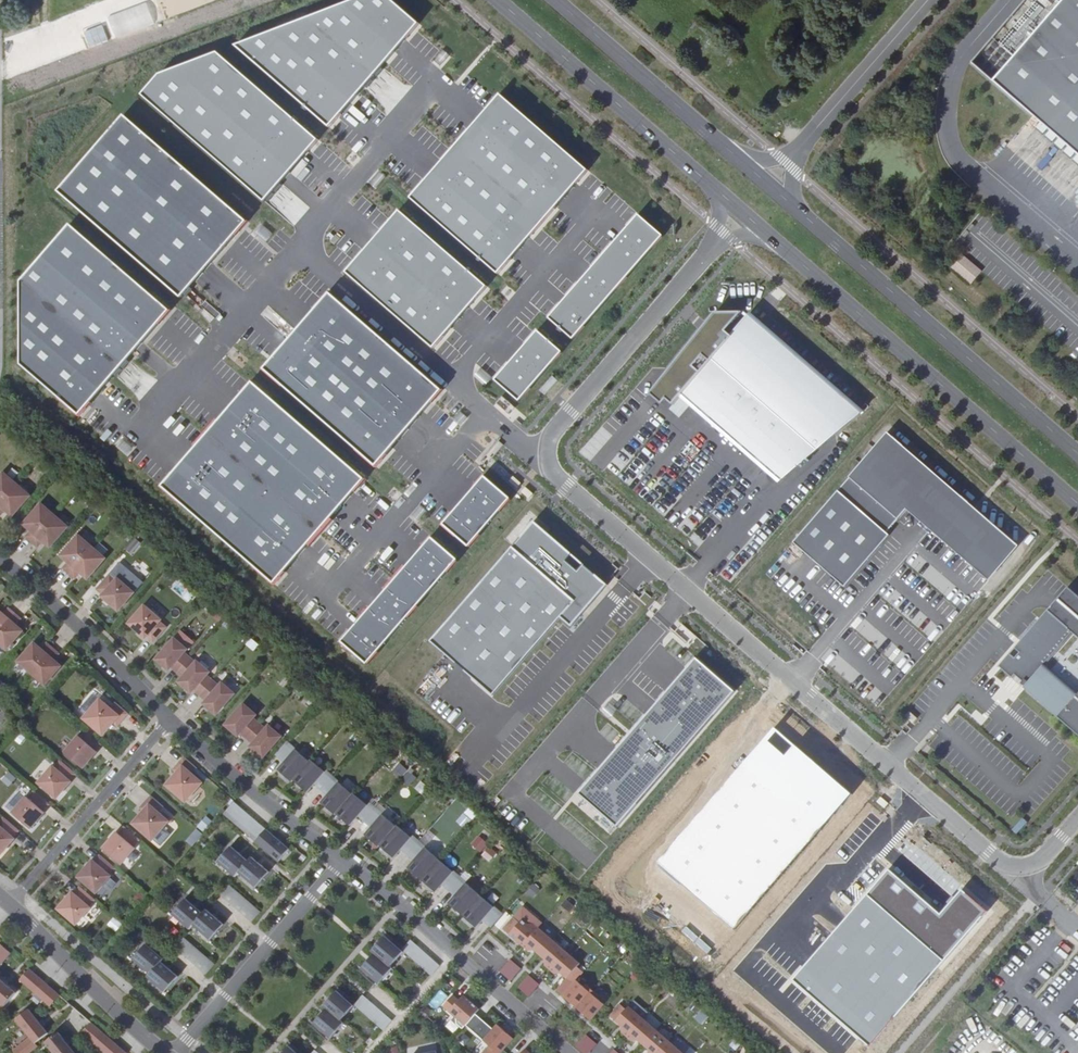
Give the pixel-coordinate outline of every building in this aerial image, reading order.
[(330,129),(415,27),(384,0),(358,0),(234,45),(330,129)] [(1054,0),(1026,0),(971,63),(993,82),(1060,5),(1054,0)] [(1060,5),(993,82),(1077,155),(1077,0),(1054,0),(1060,5)] [(431,62),(439,69),(450,57),(442,50),(431,62)] [(262,203),(314,139),(215,54),(156,76),(140,96),(262,203)] [(408,199),(495,274),(585,171),(498,96),(408,199)] [(247,220),(128,118),(62,195),(181,296),(247,220)] [(486,287),(398,211),(345,273),(432,347),(486,287)] [(548,318),(570,338),(661,236),(638,216),(548,318)] [(260,224),(253,231),(265,242),(272,234),(260,224)] [(69,227),(21,283),(21,366),(80,416),(169,313),(69,227)] [(970,285),(982,271),(961,253),(949,266),(970,285)] [(443,390),(330,293),(265,369),(378,466),(443,390)] [(715,312),(649,389),(652,391),(648,395),(660,405),(666,399),(671,404),(682,393),(780,478),(859,410),(749,313),(715,312)] [(495,378),(518,399),(561,351),(537,330),(495,378)] [(473,377),(485,383),(490,375),(479,368),(473,377)] [(538,389),(544,395),(557,382),(552,376),(538,389)] [(329,518),(363,479),(253,384),(218,424),(215,421),(193,446),(196,450),(163,488),(274,583),(306,546),(310,550),(334,522),(329,518)] [(973,508),(889,434),(793,544),(844,588),(890,535),(886,531),(906,507),(988,578),(1012,551),(969,513),(973,508)] [(653,480),(647,476),(646,477),(599,436),(588,449),(639,492),(645,485),(647,487),(653,480)] [(0,476),(0,516),(5,510),(12,516),(30,496),(3,473),(0,476)] [(965,500),(970,494),(952,479),(947,485),(965,500)] [(470,545),(508,500),(484,480),(446,524),(470,545)] [(41,504),(23,525),(30,531),(25,537),(37,548),(43,542),(50,548),(67,527),(41,504)] [(514,532),(520,536),(535,517),(529,513),(514,532)] [(534,523),(432,642),(446,654),(495,696),(563,618),(573,627),(608,587),(534,523)] [(1007,536),(1018,545),(1025,537),(1014,528),(1007,536)] [(78,536),(60,556),(68,562),(62,568),(75,579),(80,573),(87,579),(105,559),(78,536)] [(367,663),(457,559),(433,539),(398,579),(395,576),(373,601),(377,604),(344,643),(367,663)] [(1046,572),(1042,577),(1054,587),(1058,582),(1046,572)] [(107,577),(96,590),(102,596),(101,597),(118,612),(133,593),(117,579),(114,583),(107,577)] [(1068,588),(999,668),(1077,735),(1077,596),(1068,588)] [(146,637),(152,643),(164,630),(157,624),(159,622),(160,621),(143,606),(128,624),(145,639),(146,637)] [(6,650),(22,631),(15,625),(21,619),(8,608),(3,614),(0,612),(0,645),(6,650)] [(199,636),(210,616),(199,610),(188,630),(199,636)] [(249,638),(244,645),(253,651),(258,644),(249,638)] [(171,668),(177,673),(190,658),(184,653),(187,650),(174,639),(156,660),(169,671),(171,668)] [(34,643),(18,662),(45,685),(61,666),(53,660),(59,654),(47,643),(41,649),(34,643)] [(190,658),(177,673),(183,677),(178,682),(191,693),(194,690),(200,695),(212,681),(206,676),(209,672),(196,661),(195,663),(190,658)] [(617,827),(735,691),(697,658),(579,794),(617,827)] [(218,686),(212,681),(200,695),(206,701),(203,704),(216,715),(234,694),(221,683),(218,686)] [(100,700),(83,719),(102,735),(113,723),(117,726),(127,714),(115,703),(110,709),(100,700)] [(243,704),(225,725),(238,736),(240,733),(247,739),(259,724),(253,719),(256,715),(243,704)] [(259,724),(247,739),(253,744),(250,747),(263,758),(281,737),(268,726),(265,730),(259,724)] [(853,795),(776,728),(658,863),(736,929),(853,795)] [(95,751),(101,744),(88,733),(82,740),(80,738),(79,736),(64,754),(82,769),(97,752),(95,751)] [(294,750),(277,770),(291,782),(293,781),(309,762),(294,750)] [(183,757),(173,770),(176,773),(166,785),(185,802),(201,783),(191,774),(196,768),(183,757)] [(310,760),(309,762),(293,781),(307,793),(324,772),(310,760)] [(408,787),(416,778),(399,762),(390,771),(408,787)] [(69,781),(75,775),(62,763),(56,770),(54,768),(53,767),(38,784),(56,800),(71,782),(69,781)] [(6,787),(15,780),(9,771),(0,778),(0,779),(6,787)] [(423,794),(428,786),(419,781),(414,789),(423,794)] [(338,783),(320,803),(334,815),(335,814),(352,795),(338,783)] [(504,790),(493,803),(529,836),(541,823),(504,790)] [(43,811),(49,805),(36,793),(30,800),(28,798),(27,797),(12,814),(30,830),(45,812),(43,811)] [(352,793),(352,795),(335,814),(349,826),(366,805),(352,793)] [(150,796),(139,808),(143,812),(132,824),(151,840),(168,821),(157,812),(162,807),(150,796)] [(888,803),(881,797),(877,801),(884,808),(888,803)] [(223,813),(251,840),(262,828),(234,802),(223,813)] [(455,821),(463,829),(477,815),(469,807),(455,821)] [(381,814),(364,835),(378,847),(379,846),(395,826),(381,814)] [(202,833),(212,822),(206,816),(196,827),(202,833)] [(18,831),(5,820),(0,825),(0,855),(14,839),(12,838),(18,831)] [(396,825),(395,826),(379,846),(392,858),(410,837),(396,825)] [(136,838),(123,827),(118,833),(116,832),(102,849),(120,864),(134,848),(133,847),(131,845),(136,838)] [(193,847),(202,834),(195,828),(185,842),(193,847)] [(266,829),(255,842),(278,862),(289,849),(266,829)] [(419,838),(424,844),(435,836),(430,830),(419,838)] [(491,860),(498,849),(477,836),(470,847),(491,860)] [(230,846),(217,862),(235,877),(238,873),(255,888),(269,872),(252,858),(248,862),(230,846)] [(424,847),(407,867),(435,892),(452,871),(424,847)] [(112,866),(99,855),(93,862),(92,860),(77,877),(95,893),(110,876),(106,873),(112,866)] [(987,912),(964,894),(961,891),(943,914),(889,870),(795,979),(870,1047),(987,912)] [(465,882),(448,903),(476,927),(493,907),(465,882)] [(526,893),(533,898),(539,889),(532,884),(526,893)] [(92,898),(79,887),(73,894),(72,892),(57,909),(76,925),(90,908),(88,907),(86,905),(92,898)] [(185,899),(171,914),(189,930),(193,926),(210,940),(223,925),(206,910),(203,914),(185,899)] [(116,932),(121,923),(112,917),(106,926),(116,932)] [(561,974),(573,984),(576,980),(583,972),(577,967),(580,964),(534,924),(527,924),(522,920),(519,923),(513,917),(503,929),(528,951),(534,950),(545,960),(545,966),(555,974),(561,974)] [(375,953),(361,969),(379,984),(392,968),(390,966),(403,952),(385,936),(373,951),(375,953)] [(182,937),(172,947),(204,976),(214,966),(182,937)] [(11,953),(0,944),(0,963),(1,964),(11,953)] [(146,944),(132,959),(149,974),(147,977),(164,993),(178,977),(160,961),(163,958),(146,944)] [(509,959),(499,972),(510,982),(521,969),(509,959)] [(19,980),(35,994),(45,983),(29,969),(19,980)] [(516,989),(527,998),(539,984),(528,975),(516,989)] [(0,979),(0,1001),(5,1005),(16,993),(0,979)] [(576,980),(563,996),(591,1020),(604,1005),(597,998),(599,996),(585,984),(583,987),(576,980)] [(60,995),(45,983),(35,994),(50,1007),(60,995)] [(436,1009),(445,996),(437,991),(429,1004),(436,1009)] [(327,1009),(315,1024),(332,1038),(344,1024),(342,1021),(354,1006),(337,992),(325,1006),(327,1009)] [(382,1031),(392,1021),(362,994),(353,1004),(382,1031)] [(453,995),(443,1006),(456,1017),(457,1024),(463,1029),(466,1025),(476,1014),(480,1009),(464,995),(459,1000),(453,995)] [(610,1016),(622,1026),(622,1033),(632,1041),(638,1040),(649,1050),(649,1052),(683,1052),(629,1006),(626,1010),(620,1004),(610,1016)] [(38,1046),(35,1043),(48,1033),(29,1009),(16,1019),(30,1037),(13,1051),(15,1052),(29,1052),(38,1046)] [(466,1025),(483,1040),(493,1029),(476,1014),(466,1025)] [(94,1045),(104,1034),(91,1022),(81,1034),(94,1045)] [(483,1040),(489,1045),(483,1052),(501,1052),(514,1038),(497,1024),(493,1029),(483,1040)] [(58,1032),(45,1042),(54,1052),(75,1052),(58,1032)] [(94,1045),(104,1052),(126,1052),(104,1034),(94,1045)] [(574,1047),(581,1052),(588,1052),(596,1044),(585,1035),(574,1047)]
